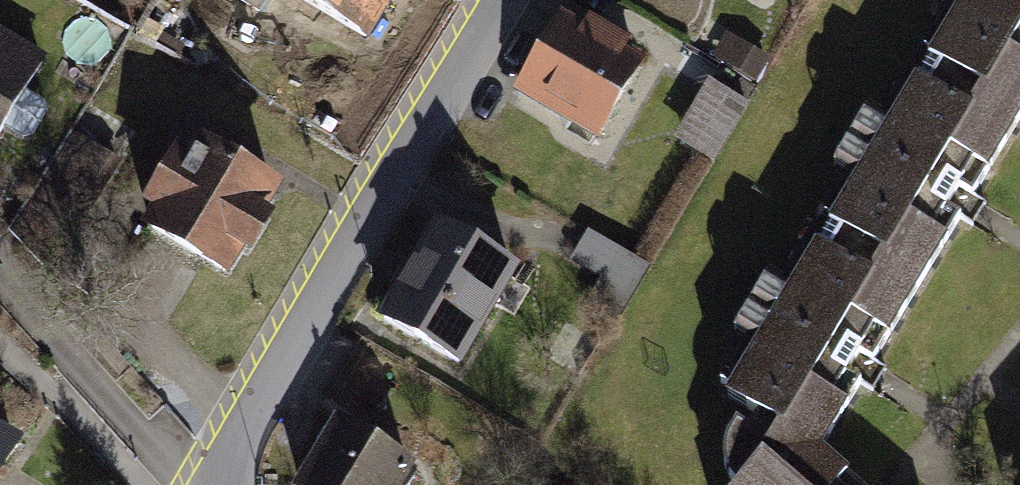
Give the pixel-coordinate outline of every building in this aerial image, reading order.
[(370,43),(396,0),(298,0),(370,43)] [(806,468),(1019,147),(1019,0),(972,0),(715,387),(772,425),(732,484),(832,484),(806,468)] [(559,18),(514,93),(600,144),(644,70),(620,55),(626,44),(592,24),(586,34),(559,18)] [(0,33),(0,133),(43,57),(0,33)] [(711,87),(676,144),(712,166),(747,109),(711,87)] [(73,136),(11,231),(56,260),(118,165),(73,136)] [(174,159),(147,206),(161,214),(150,233),(218,271),(231,249),(257,263),(280,223),(265,215),(281,187),(204,144),(190,168),(174,159)] [(434,232),(375,331),(461,382),(520,282),(434,232)] [(298,484),(395,484),(411,459),(339,417),(298,484)] [(20,446),(0,434),(0,480),(20,446)]
